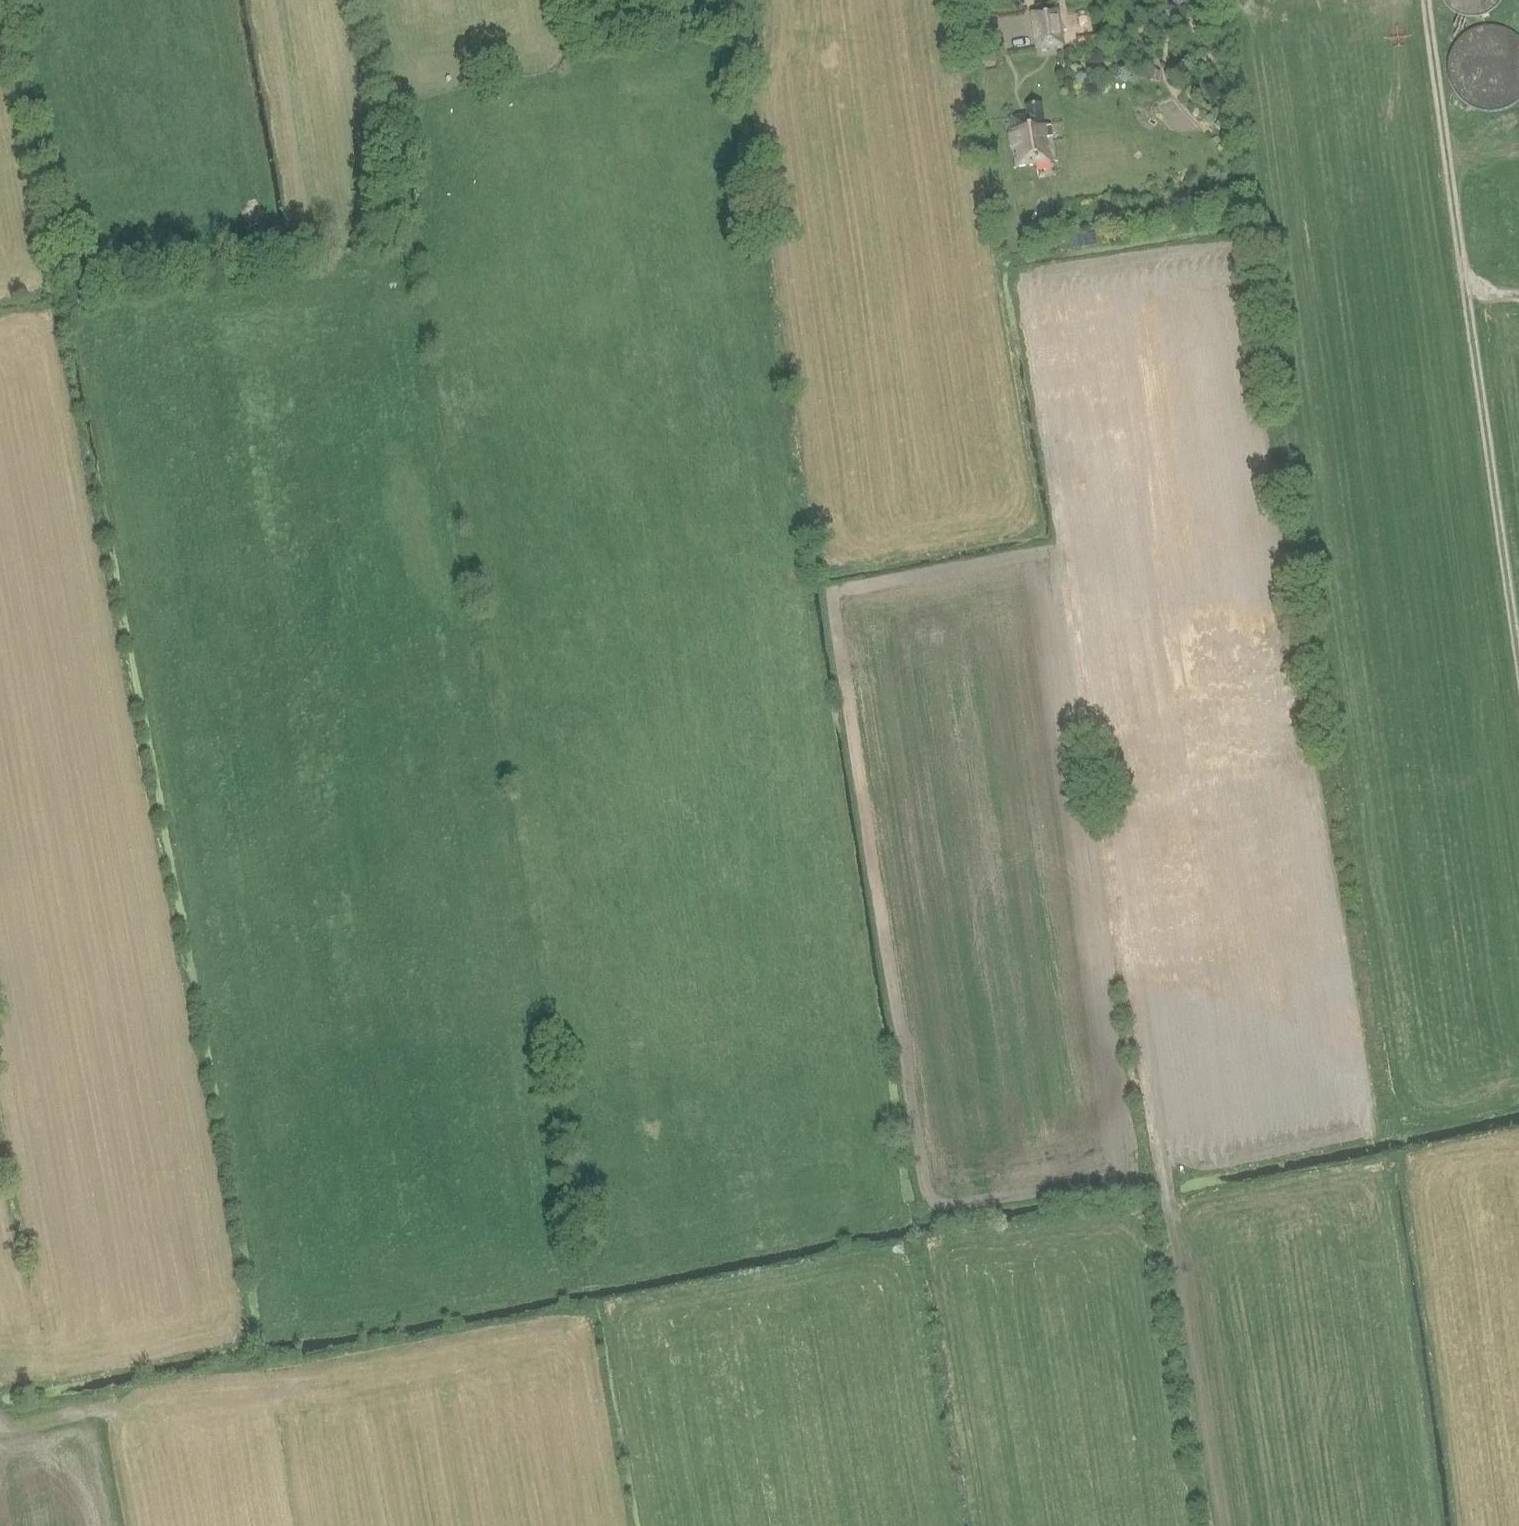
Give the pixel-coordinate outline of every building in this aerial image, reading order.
[(1445,2),(1447,4),(1450,7),(1453,9),(1456,11),(1459,12),(1462,13),(1465,14),(1468,15),(1472,15),(1475,15),(1479,14),(1483,13),(1487,12),(1490,10),(1494,8),(1497,5),(1499,2),(1501,0),(1444,0),(1445,2)] [(1039,50),(1062,46),(1056,11),(1033,14),(1039,50)] [(1469,30),(1467,31),(1460,37),(1453,45),(1450,52),(1448,59),(1447,63),(1447,67),(1448,75),(1450,83),(1450,84),(1453,91),(1455,94),(1459,99),(1463,102),(1472,107),(1475,109),(1479,110),(1483,111),(1491,111),(1501,110),(1506,108),(1514,104),(1518,101),(1518,35),(1518,34),(1509,29),(1506,27),(1501,26),(1499,25),(1491,24),(1485,25),(1479,26),(1476,27),(1473,28),(1469,30)] [(1096,46),(1095,36),(1078,38),(1079,48),(1096,46)] [(1161,72),(1152,70),(1150,79),(1158,81),(1161,72)] [(1009,131),(1016,167),(1055,160),(1049,125),(1045,126),(1041,104),(1025,107),(1026,115),(1011,117),(1013,131),(1009,131)]
